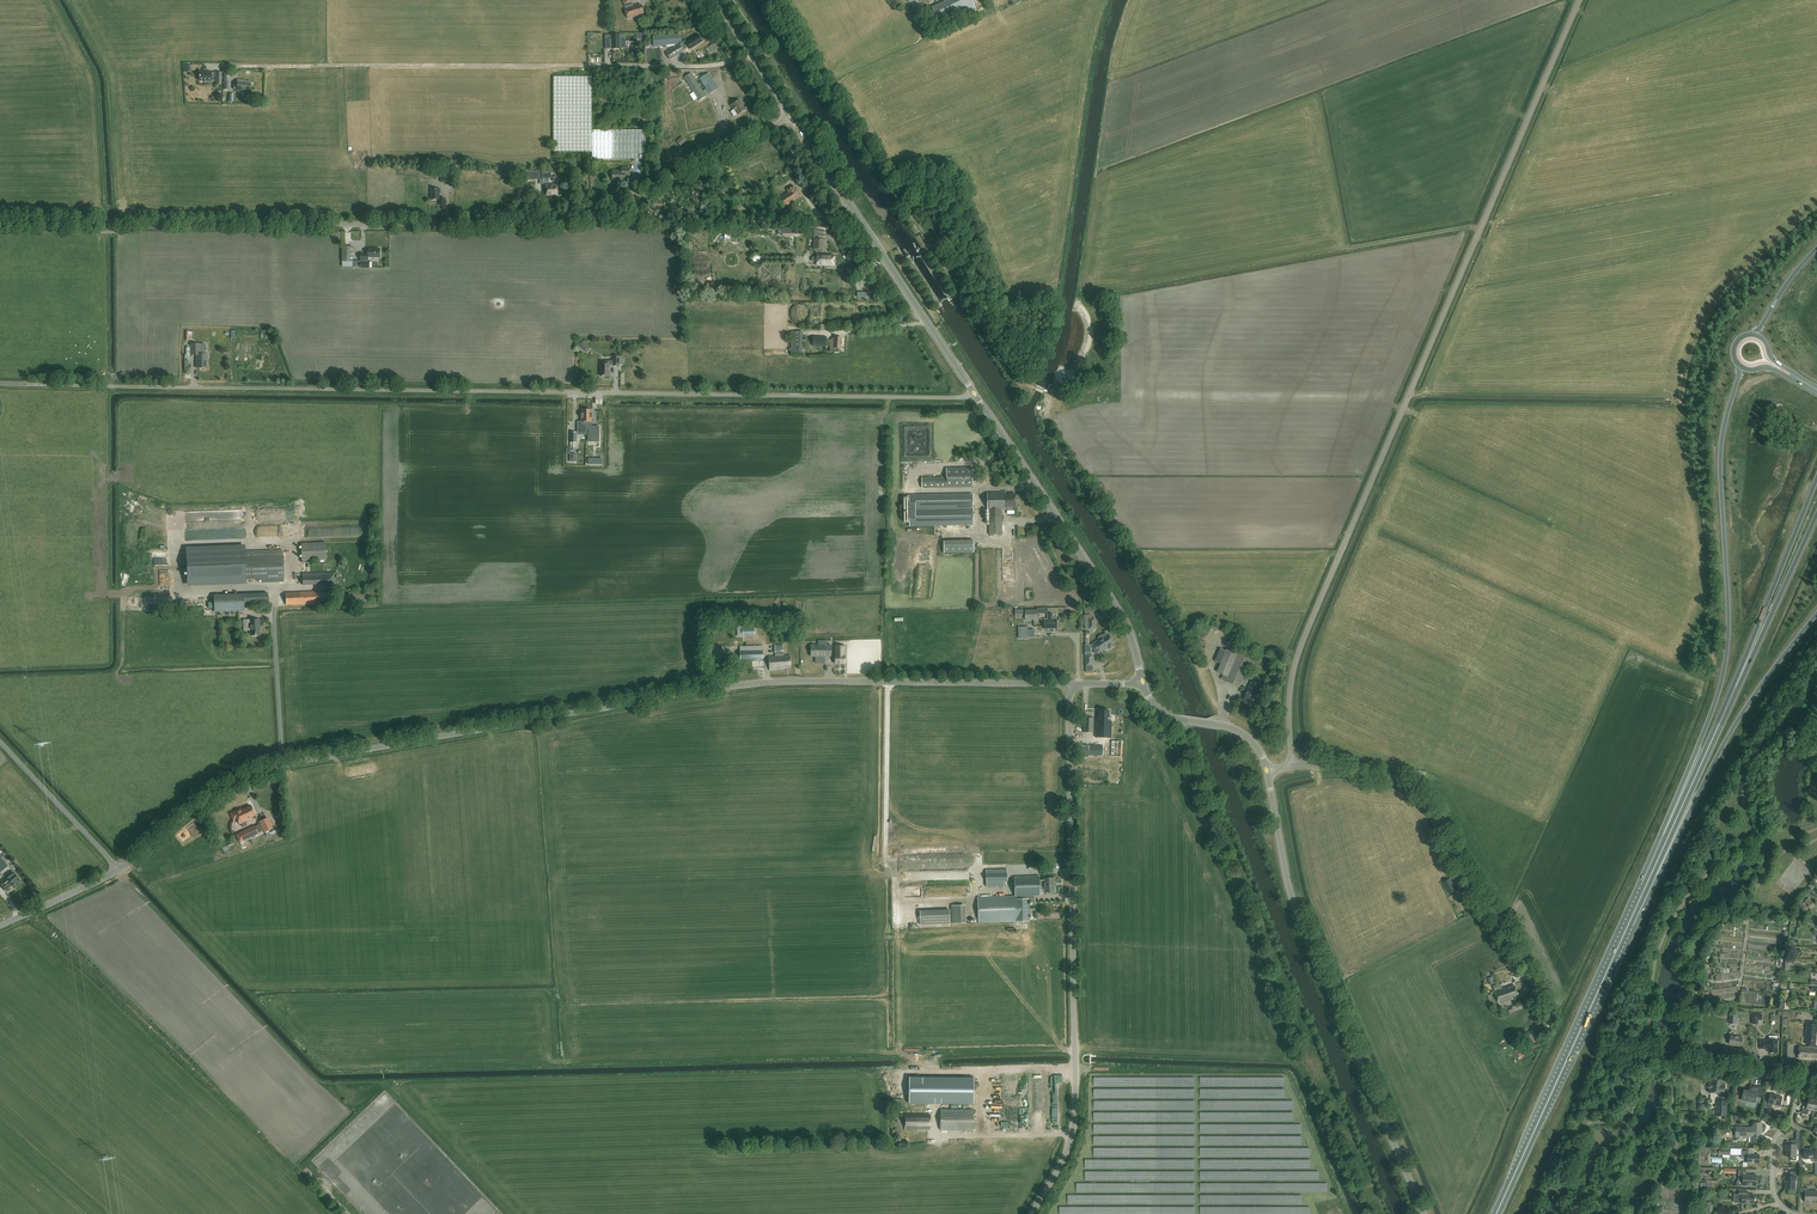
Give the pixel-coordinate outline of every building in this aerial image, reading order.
[(933,7),(937,17),(963,7),(960,0),(951,0),(933,7)] [(637,6),(637,5),(625,9),(628,19),(641,14),(641,13),(644,13),(641,5),(637,6)] [(610,44),(609,34),(605,34),(606,44),(606,49),(612,49),(620,49),(619,35),(612,35),(612,44),(610,44)] [(677,36),(677,34),(653,36),(654,46),(678,44),(678,42),(682,42),(681,35),(677,36)] [(703,41),(698,35),(686,42),(685,41),(675,48),(674,47),(666,53),(670,59),(679,54),(678,53),(689,47),(690,49),(703,41)] [(712,53),(719,50),(716,44),(709,47),(712,53)] [(206,72),(199,72),(199,81),(211,81),(211,72),(206,72)] [(702,91),(691,73),(684,77),(685,78),(682,80),(694,100),(697,98),(699,100),(718,88),(709,73),(700,79),(706,89),(702,91)] [(554,77),(554,152),(592,152),(592,77),(554,77)] [(242,81),(237,80),(237,86),(234,86),(233,89),(237,89),(237,91),(250,92),(250,82),(242,81)] [(746,110),(739,100),(731,105),(733,109),(734,109),(738,115),(746,110)] [(642,130),(593,130),(593,159),(642,159),(642,130)] [(681,145),(687,142),(684,137),(678,141),(681,145)] [(630,168),(622,168),(622,171),(613,171),(612,180),(621,180),(621,182),(625,182),(625,176),(630,176),(630,168)] [(552,174),(544,174),(544,172),(541,172),(542,183),(557,182),(557,178),(553,178),(552,174)] [(557,185),(557,184),(546,184),(546,195),(558,195),(557,192),(563,192),(562,185),(557,185)] [(720,193),(719,184),(696,185),(696,194),(720,193)] [(795,189),(793,186),(787,190),(788,192),(778,199),(784,208),(795,201),(795,200),(800,196),(798,194),(799,193),(796,189),(795,189)] [(440,189),(431,189),(431,200),(439,200),(439,193),(440,193),(440,189)] [(826,231),(814,230),(813,249),(825,250),(826,231)] [(353,247),(343,247),(342,261),(353,261),(353,247)] [(372,248),(368,248),(368,253),(361,253),(360,261),(368,261),(368,257),(380,257),(380,249),(372,249),(372,248)] [(834,256),(817,254),(817,257),(814,257),(813,257),(813,258),(812,258),(812,259),(812,260),(812,261),(812,262),(813,262),(814,262),(817,263),(816,265),(833,266),(834,256)] [(802,331),(791,331),(791,353),(802,353),(802,331)] [(813,336),(812,346),(826,347),(826,337),(813,336)] [(842,338),(834,337),(834,341),(831,340),(830,348),(833,348),(833,352),(838,352),(838,348),(841,349),(842,338)] [(205,344),(191,344),(191,355),(197,355),(197,368),(207,368),(207,355),(205,355),(205,344)] [(619,357),(613,356),(613,361),(609,361),(609,363),(600,363),(600,376),(609,376),(609,366),(613,366),(619,366),(619,357)] [(592,410),(581,410),(581,423),(578,423),(578,435),(586,435),(586,429),(588,429),(588,441),(597,441),(597,430),(592,430),(592,410)] [(972,474),(972,468),(946,468),(946,478),(922,478),(922,488),(972,488),(972,482),(978,481),(978,474),(972,474)] [(1005,496),(1005,492),(987,493),(987,510),(988,510),(989,535),(1001,535),(1001,510),(1005,509),(1005,508),(1015,508),(1015,495),(1008,495),(1008,496),(1005,496)] [(909,496),(903,496),(903,521),(905,523),(909,523),(909,526),(973,525),(973,493),(909,494),(909,496)] [(987,536),(980,536),(979,544),(986,545),(987,536)] [(326,559),(325,543),(301,544),(301,560),(326,559)] [(283,578),(282,550),(244,552),(245,580),(283,578)] [(337,583),(337,572),(302,573),(302,585),(337,583)] [(323,592),(322,591),(285,593),(286,605),(317,604),(316,603),(329,602),(329,592),(323,592)] [(268,605),(267,593),(214,595),(214,612),(244,611),(243,606),(268,605)] [(1037,619),(1036,610),(1024,610),(1025,619),(1037,619)] [(1052,619),(1052,614),(1047,614),(1047,619),(1044,619),(1044,629),(1056,629),(1056,619),(1052,619)] [(1092,618),(1091,615),(1084,615),(1086,629),(1096,629),(1095,618),(1092,618)] [(259,625),(259,620),(243,620),(244,631),(250,630),(250,635),(259,635),(259,625)] [(744,628),(744,636),(756,636),(756,627),(744,628)] [(1027,627),(1018,627),(1019,636),(1021,636),(1021,639),(1028,639),(1028,637),(1035,637),(1035,629),(1028,630),(1027,627)] [(1106,633),(1103,635),(1101,635),(1098,637),(1098,638),(1099,639),(1091,645),(1097,654),(1108,647),(1109,649),(1114,646),(1112,643),(1114,642),(1111,637),(1110,637),(1108,635),(1106,633)] [(1199,648),(1203,646),(1198,633),(1194,634),(1199,648)] [(785,653),(785,645),(776,645),(777,653),(785,653)] [(763,659),(763,646),(750,646),(750,647),(740,647),(740,659),(763,659)] [(831,657),(831,646),(811,646),(811,657),(818,657),(818,663),(825,663),(824,657),(831,657)] [(845,646),(836,646),(835,664),(845,664),(845,646)] [(1227,651),(1221,649),(1215,661),(1221,663),(1218,672),(1224,675),(1222,679),(1240,687),(1252,660),(1227,650),(1227,651)] [(791,667),(790,656),(769,657),(770,670),(784,669),(783,668),(791,667)] [(1261,685),(1252,681),(1248,691),(1248,690),(1244,699),(1257,705),(1261,696),(1257,694),(1261,685)] [(1109,710),(1098,710),(1098,719),(1096,719),(1095,738),(1111,738),(1111,721),(1108,721),(1109,710)] [(1094,719),(1084,718),(1084,732),(1093,733),(1094,719)] [(1121,741),(1111,741),(1111,756),(1121,756),(1121,741)] [(1103,746),(1081,745),(1081,755),(1103,756),(1103,746)] [(241,824),(243,827),(247,825),(245,822),(251,819),(250,817),(255,815),(251,805),(242,809),(241,807),(230,813),(233,820),(237,818),(240,825),(240,824),(241,824)] [(272,829),(267,818),(259,821),(264,832),(265,832),(267,837),(271,836),(268,831),(272,829)] [(258,834),(254,826),(236,835),(239,843),(258,834)] [(1007,881),(1007,870),(986,871),(986,882),(1007,881)] [(1785,888),(1792,880),(1796,876),(1789,870),(1779,882),(1785,888)] [(7,879),(0,884),(5,890),(12,885),(13,886),(20,880),(12,871),(5,876),(7,879)] [(1039,880),(1039,876),(1014,877),(1015,896),(978,897),(979,923),(1029,921),(1028,902),(1033,901),(1033,896),(1039,896),(1039,890),(1044,890),(1044,893),(1053,892),(1053,883),(1054,883),(1054,878),(1043,878),(1044,880),(1039,880)] [(1444,882),(1450,894),(1456,891),(1450,879),(1444,882)] [(965,923),(964,905),(952,906),(952,923),(965,923)] [(950,924),(950,910),(920,911),(920,925),(950,924)] [(1518,995),(1514,986),(1507,989),(1505,988),(1494,992),(1499,1004),(1512,999),(1512,998),(1518,995)] [(1762,1014),(1752,1014),(1752,1024),(1758,1024),(1758,1020),(1762,1020),(1762,1014)] [(1799,1046),(1798,1058),(1816,1060),(1816,1059),(1816,1048),(1813,1047),(1813,1045),(1814,1045),(1815,1034),(1816,1035),(1816,1034),(1816,1032),(1816,1023),(1806,1022),(1805,1037),(1808,1037),(1807,1045),(1810,1045),(1810,1047),(1799,1046)] [(1545,1029),(1542,1024),(1526,1033),(1529,1038),(1545,1029)] [(1743,1037),(1731,1035),(1729,1044),(1741,1047),(1743,1037)] [(1777,1040),(1768,1040),(1768,1041),(1760,1041),(1760,1049),(1768,1049),(1768,1052),(1777,1052),(1777,1040)] [(908,1077),(908,1103),(973,1104),(973,1078),(908,1077)] [(1712,1078),(1710,1089),(1710,1092),(1724,1094),(1725,1085),(1722,1085),(1723,1080),(1712,1078)] [(1763,1088),(1753,1086),(1752,1092),(1744,1090),(1742,1100),(1754,1103),(1756,1097),(1762,1098),(1763,1088)] [(1782,1097),(1770,1094),(1768,1101),(1765,1100),(1763,1107),(1772,1109),(1772,1105),(1775,1105),(1775,1106),(1780,1107),(1782,1097)] [(1813,1111),(1815,1099),(1809,1098),(1807,1107),(1803,1106),(1801,1114),(1808,1115),(1809,1110),(1813,1111)] [(973,1110),(940,1110),(940,1130),(973,1130),(973,1110)] [(930,1114),(905,1114),(904,1130),(931,1130),(930,1114)] [(1762,1123),(1753,1123),(1753,1128),(1736,1127),(1735,1136),(1751,1137),(1751,1143),(1760,1143),(1761,1133),(1759,1133),(1759,1128),(1761,1128),(1762,1123)] [(1801,1140),(1791,1140),(1791,1144),(1785,1144),(1785,1149),(1787,1149),(1786,1157),(1791,1157),(1791,1161),(1796,1161),(1796,1148),(1800,1148),(1801,1140)] [(1812,1148),(1812,1149),(1804,1149),(1804,1159),(1813,1159),(1813,1162),(1816,1162),(1816,1154),(1816,1148),(1812,1148)] [(1749,1151),(1741,1151),(1741,1158),(1747,1158),(1747,1163),(1759,1163),(1759,1155),(1749,1155),(1749,1151)] [(1746,1171),(1738,1170),(1738,1181),(1743,1181),(1743,1185),(1756,1186),(1757,1175),(1746,1175),(1746,1171)] [(1799,1172),(1790,1172),(1790,1176),(1785,1176),(1784,1181),(1786,1181),(1785,1189),(1795,1189),(1795,1180),(1798,1180),(1799,1172)] [(1800,1188),(1800,1196),(1805,1196),(1804,1202),(1809,1202),(1809,1201),(1816,1201),(1816,1191),(1808,1191),(1808,1188),(1800,1188)] [(1747,1191),(1739,1191),(1739,1195),(1734,1195),(1734,1203),(1741,1203),(1741,1204),(1754,1204),(1754,1195),(1747,1195),(1747,1191)]
